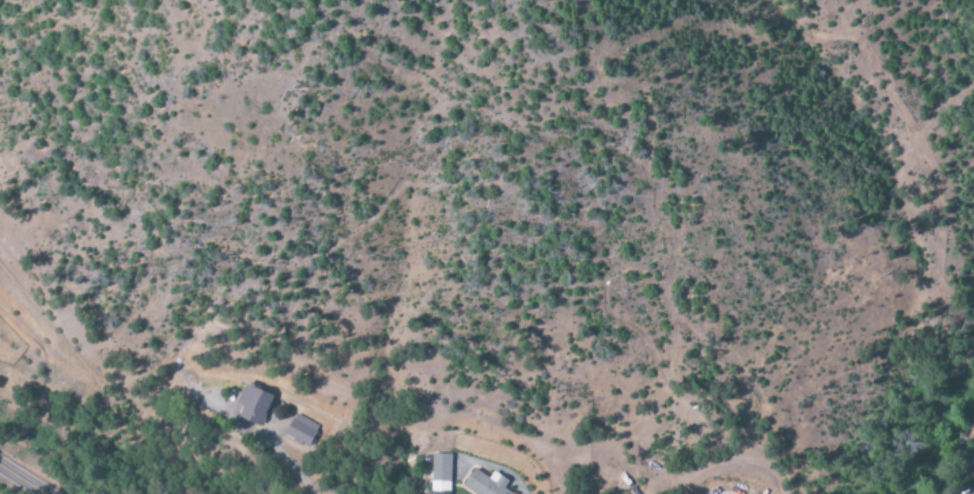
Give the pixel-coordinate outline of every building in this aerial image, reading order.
[(273,396),(244,385),(236,405),(243,408),(239,418),(260,427),(273,396)] [(310,447),(319,426),(294,414),(284,436),(310,447)] [(451,455),(432,454),(431,492),(450,493),(451,455)] [(474,493),(512,493),(503,489),(508,481),(493,472),(489,478),(474,469),(462,487),(474,493)]
